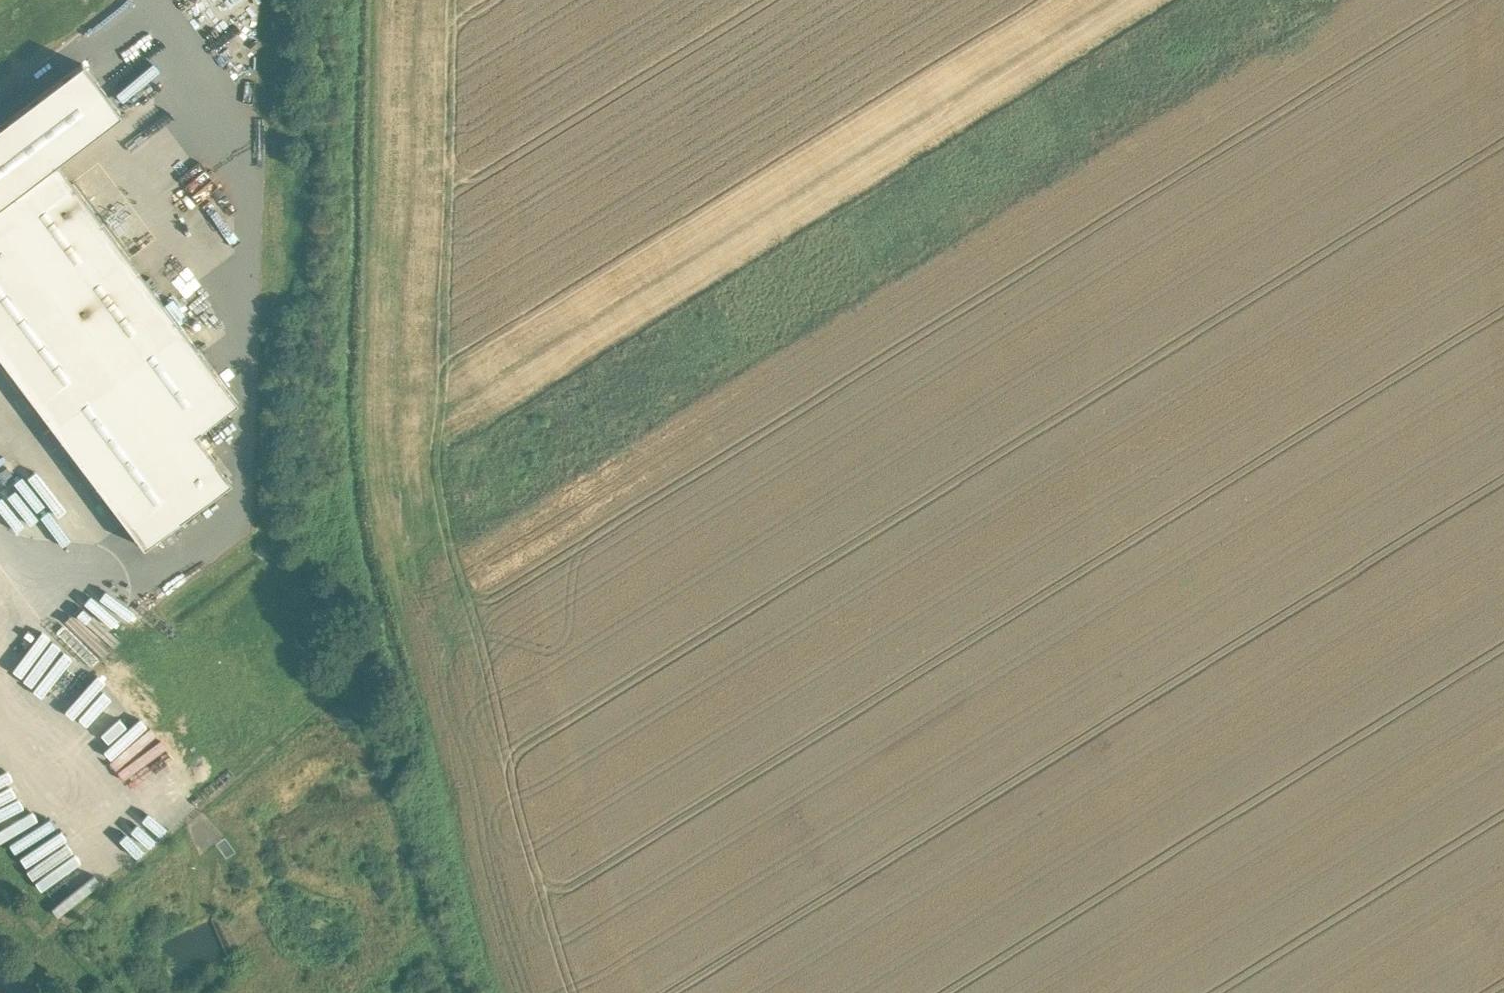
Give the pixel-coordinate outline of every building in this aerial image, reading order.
[(0,126),(0,354),(55,426),(183,327),(20,111),(0,126)] [(234,483),(204,437),(55,438),(79,475),(96,475),(142,544),(234,483)]
